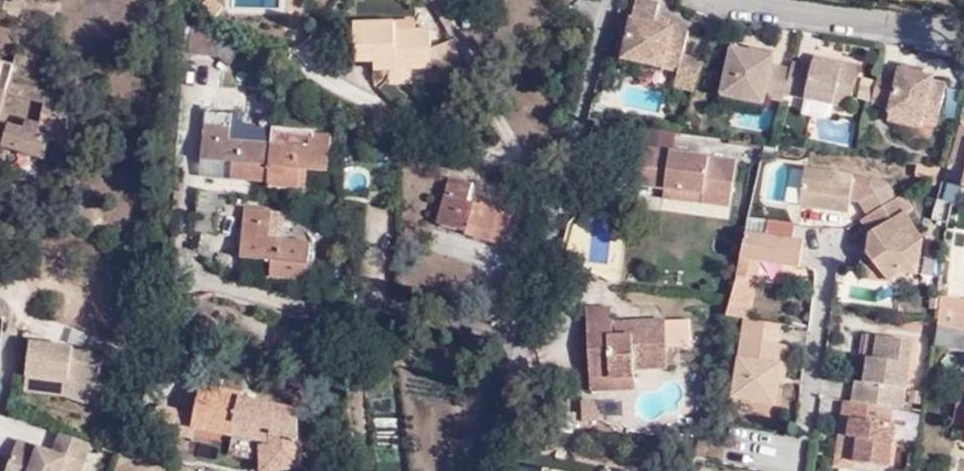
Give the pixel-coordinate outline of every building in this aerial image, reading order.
[(199,6),(214,15),(221,5),(214,0),(203,0),(199,6)] [(694,90),(705,60),(683,55),(688,31),(666,26),(653,23),(656,17),(660,2),(649,0),(637,0),(623,57),(678,70),(674,85),(694,90)] [(413,17),(393,18),(394,29),(414,28),(413,17)] [(667,19),(656,17),(653,23),(666,26),(667,19)] [(355,58),(373,58),(373,57),(394,56),(395,67),(431,65),(429,27),(414,28),(394,29),(393,18),(353,20),(355,58)] [(233,70),(244,54),(196,29),(194,56),(220,59),(233,70)] [(750,47),(748,52),(753,53),(752,57),(759,59),(760,54),(774,57),(775,53),(750,47)] [(765,98),(784,102),(786,94),(791,70),(771,66),(774,57),(760,54),(759,59),(752,57),(753,53),(748,52),(734,49),(721,94),(763,104),(765,98)] [(33,59),(19,55),(15,69),(0,65),(0,124),(9,95),(12,84),(26,88),(33,59)] [(394,56),(373,57),(373,58),(374,68),(395,67),(394,56)] [(816,57),(814,65),(842,71),(843,63),(816,57)] [(49,64),(35,60),(33,59),(26,88),(40,92),(49,64)] [(791,70),(786,94),(850,109),(861,68),(843,63),(842,71),(814,65),(813,68),(793,64),(791,70)] [(879,76),(872,106),(890,110),(887,122),(921,131),(923,122),(937,125),(945,87),(932,85),(933,79),(924,77),(914,75),(915,71),(899,67),(897,80),(879,76)] [(22,99),(26,88),(12,84),(9,95),(22,99)] [(64,100),(40,92),(26,88),(22,99),(50,109),(43,130),(55,133),(64,100)] [(77,103),(64,100),(55,133),(43,130),(28,125),(26,133),(11,128),(6,146),(4,145),(2,151),(44,164),(51,142),(72,148),(81,124),(72,120),(77,103)] [(206,111),(203,160),(232,163),(231,179),(267,183),(267,188),(300,190),(301,169),(329,171),(332,137),(243,129),(243,114),(206,111)] [(946,169),(963,173),(963,122),(958,121),(946,169)] [(673,132),(644,128),(641,148),(670,152),(673,132)] [(670,152),(641,148),(636,184),(665,188),(704,193),(702,202),(730,205),(733,182),(725,181),(728,159),(670,152)] [(736,160),(728,159),(725,181),(733,182),(736,160)] [(232,163),(203,160),(201,177),(231,179),(232,163)] [(849,201),(852,175),(806,169),(800,207),(847,212),(849,201)] [(858,202),(877,189),(868,178),(852,175),(849,201),(858,202)] [(445,176),(444,184),(470,190),(473,183),(445,176)] [(887,183),(877,189),(858,202),(868,218),(862,222),(867,232),(871,234),(866,255),(862,255),(859,268),(867,280),(888,284),(901,274),(916,276),(922,239),(906,213),(913,209),(903,195),(897,199),(887,183)] [(470,190),(444,184),(434,223),(464,230),(463,234),(503,244),(511,211),(468,201),(470,190)] [(704,193),(665,188),(664,196),(702,202),(704,193)] [(310,280),(311,243),(270,241),(271,212),(246,211),(244,260),(273,262),(273,280),(310,280)] [(795,241),(798,224),(772,220),(770,236),(749,233),(742,257),(762,260),(803,266),(807,243),(795,241)] [(867,232),(862,255),(866,255),(871,234),(867,232)] [(758,277),(762,260),(742,257),(738,274),(758,277)] [(732,302),(729,314),(752,318),(758,277),(738,274),(732,302)] [(962,298),(936,292),(934,318),(930,343),(963,350),(963,308),(960,308),(962,298)] [(587,307),(590,379),(610,379),(611,383),(636,382),(636,368),(669,366),(668,320),(631,322),(632,334),(615,335),(614,322),(614,306),(587,307)] [(780,328),(780,324),(752,320),(743,319),(743,323),(780,328)] [(631,322),(614,322),(615,335),(632,334),(631,322)] [(743,323),(742,327),(779,333),(780,328),(743,323)] [(779,333),(742,327),(733,399),(776,405),(779,384),(781,367),(787,367),(790,346),(778,345),(779,333)] [(870,384),(877,337),(867,336),(864,361),(868,361),(864,384),(870,384)] [(29,337),(21,389),(92,400),(100,348),(29,337)] [(912,343),(877,337),(870,384),(864,384),(854,382),(850,402),(843,401),(840,420),(847,421),(845,438),(856,439),(853,462),(887,468),(894,425),(889,424),(891,408),(902,410),(912,343)] [(193,428),(195,429),(257,441),(269,444),(269,466),(300,465),(297,411),(248,400),(248,403),(240,401),(242,394),(221,391),(222,379),(205,376),(205,387),(201,386),(196,416),(193,428)] [(610,379),(590,379),(591,391),(636,391),(636,382),(611,383),(610,379)] [(193,438),(195,429),(193,428),(196,416),(159,409),(143,429),(193,438)] [(851,469),(853,462),(856,439),(845,438),(847,421),(840,420),(833,467),(851,469)] [(19,443),(9,470),(84,470),(92,447),(62,436),(55,456),(19,443)] [(257,441),(258,470),(262,470),(300,465),(269,466),(269,444),(257,441)]
